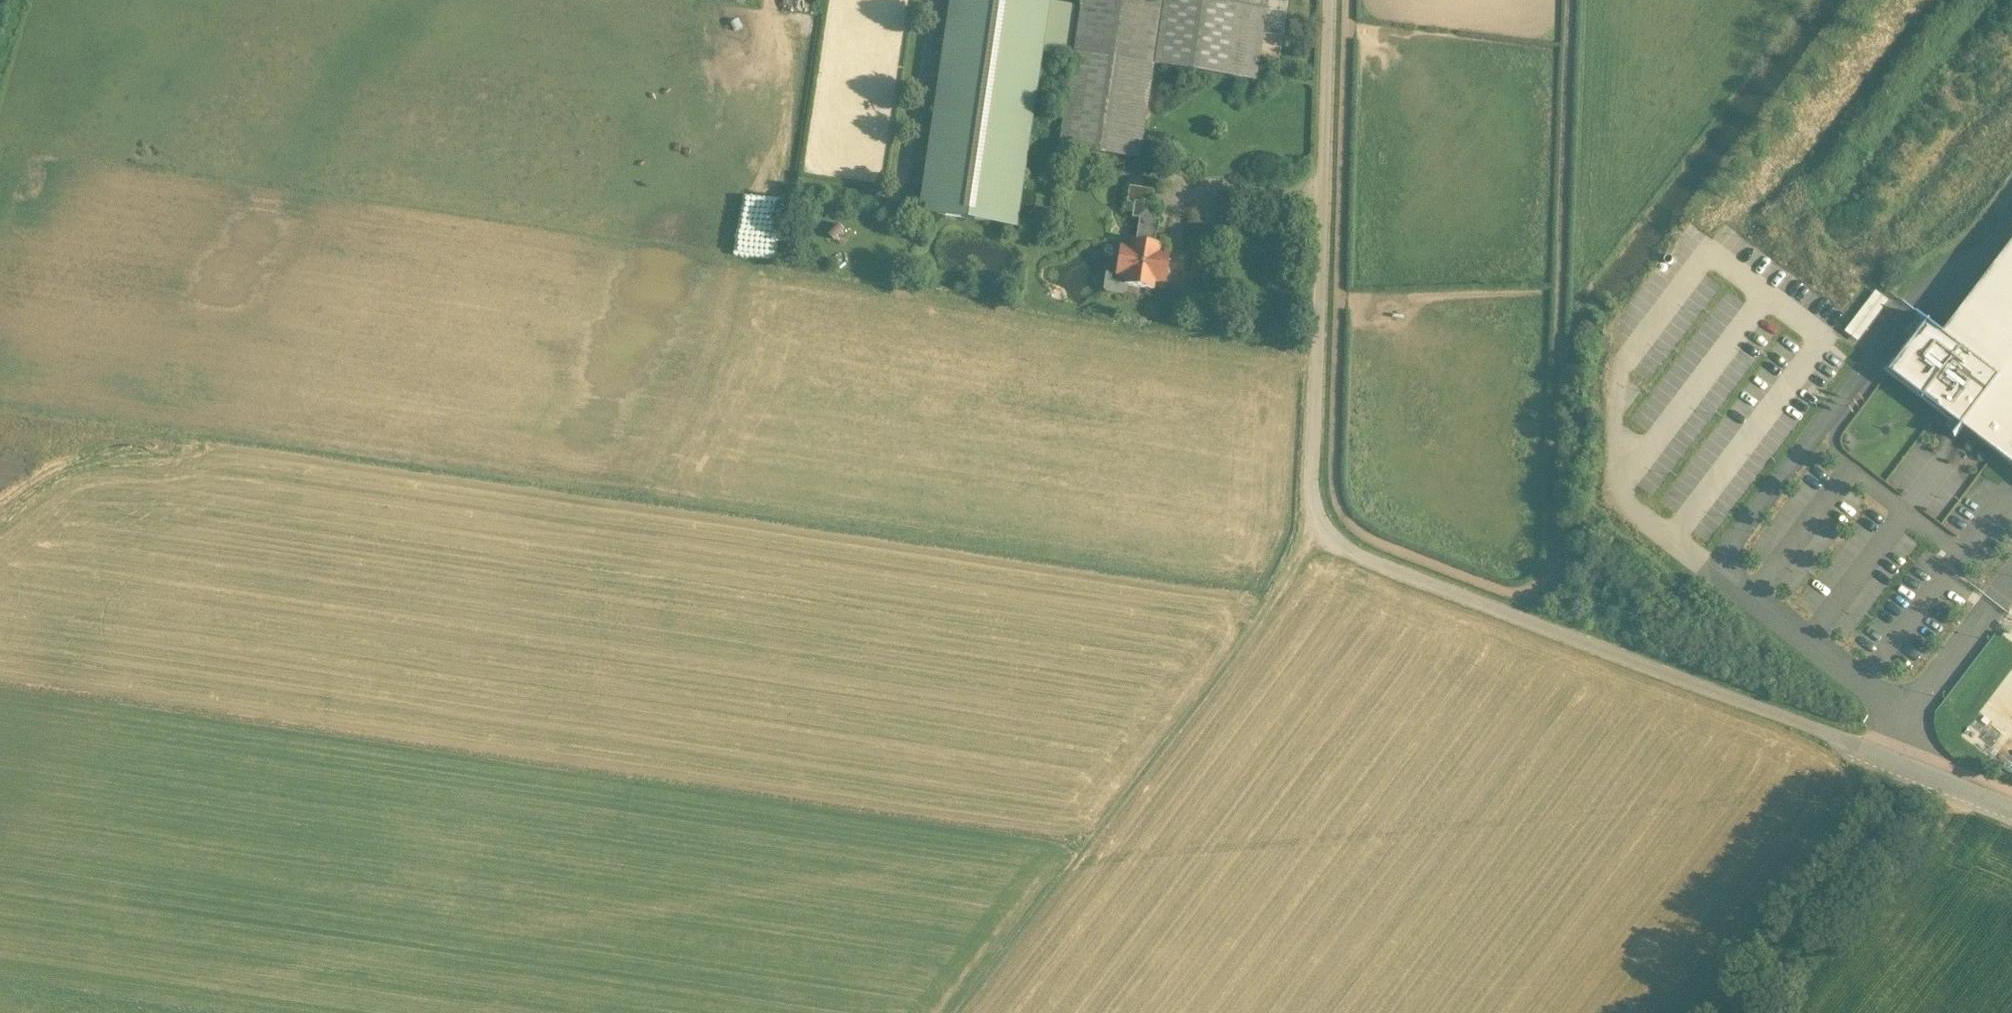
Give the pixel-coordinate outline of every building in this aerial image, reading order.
[(918,213),(1017,227),(1050,0),(950,0),(918,213)] [(1060,149),(1139,160),(1153,65),(1163,0),(1082,0),(1060,149)] [(1153,65),(1232,77),(1244,0),(1163,0),(1153,65)] [(1232,77),(1256,81),(1268,0),(1244,0),(1232,77)] [(1154,191),(1129,187),(1127,203),(1134,204),(1134,203),(1152,206),(1154,191)] [(1152,206),(1134,203),(1134,204),(1132,218),(1140,219),(1136,241),(1131,240),(1130,248),(1120,246),(1116,276),(1125,277),(1124,285),(1154,289),(1155,282),(1165,283),(1170,254),(1160,252),(1161,245),(1154,244),(1155,234),(1157,234),(1159,221),(1155,220),(1156,206),(1152,206)] [(1944,334),(2002,378),(1963,428),(2011,465),(2011,245),(1944,334)] [(1877,291),(1845,332),(1859,343),(1891,302),(1877,291)] [(2002,378),(1944,334),(1926,320),(1920,329),(1886,374),(1952,424),(1961,431),(1963,428),(2002,378)]
